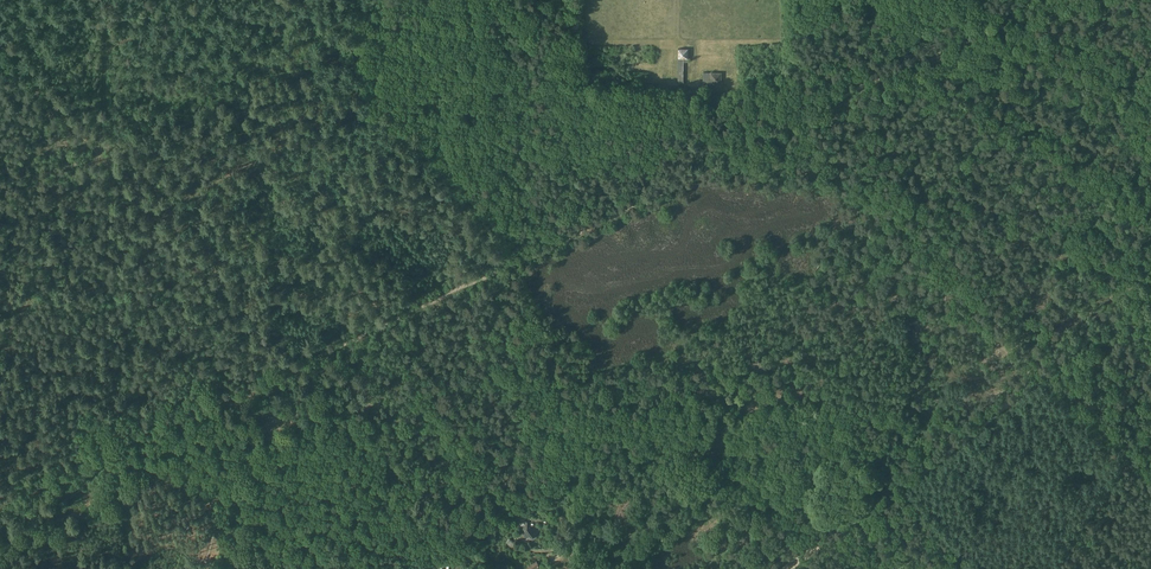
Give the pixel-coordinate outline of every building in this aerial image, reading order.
[(689,49),(678,49),(678,64),(674,65),(674,74),(678,74),(678,82),(684,82),(683,71),(689,71),(689,49)] [(721,84),(721,73),(703,72),(703,83),(710,83),(721,84)] [(535,536),(535,535),(540,530),(530,517),(519,526),(523,532),(522,533),(525,536),(526,535),(529,539),(530,538),(531,539),(532,540),(535,537),(535,536)] [(485,532),(486,525),(472,523),(471,531),(485,532)] [(539,565),(536,560),(526,566),(527,568),(532,568),(539,565)]
